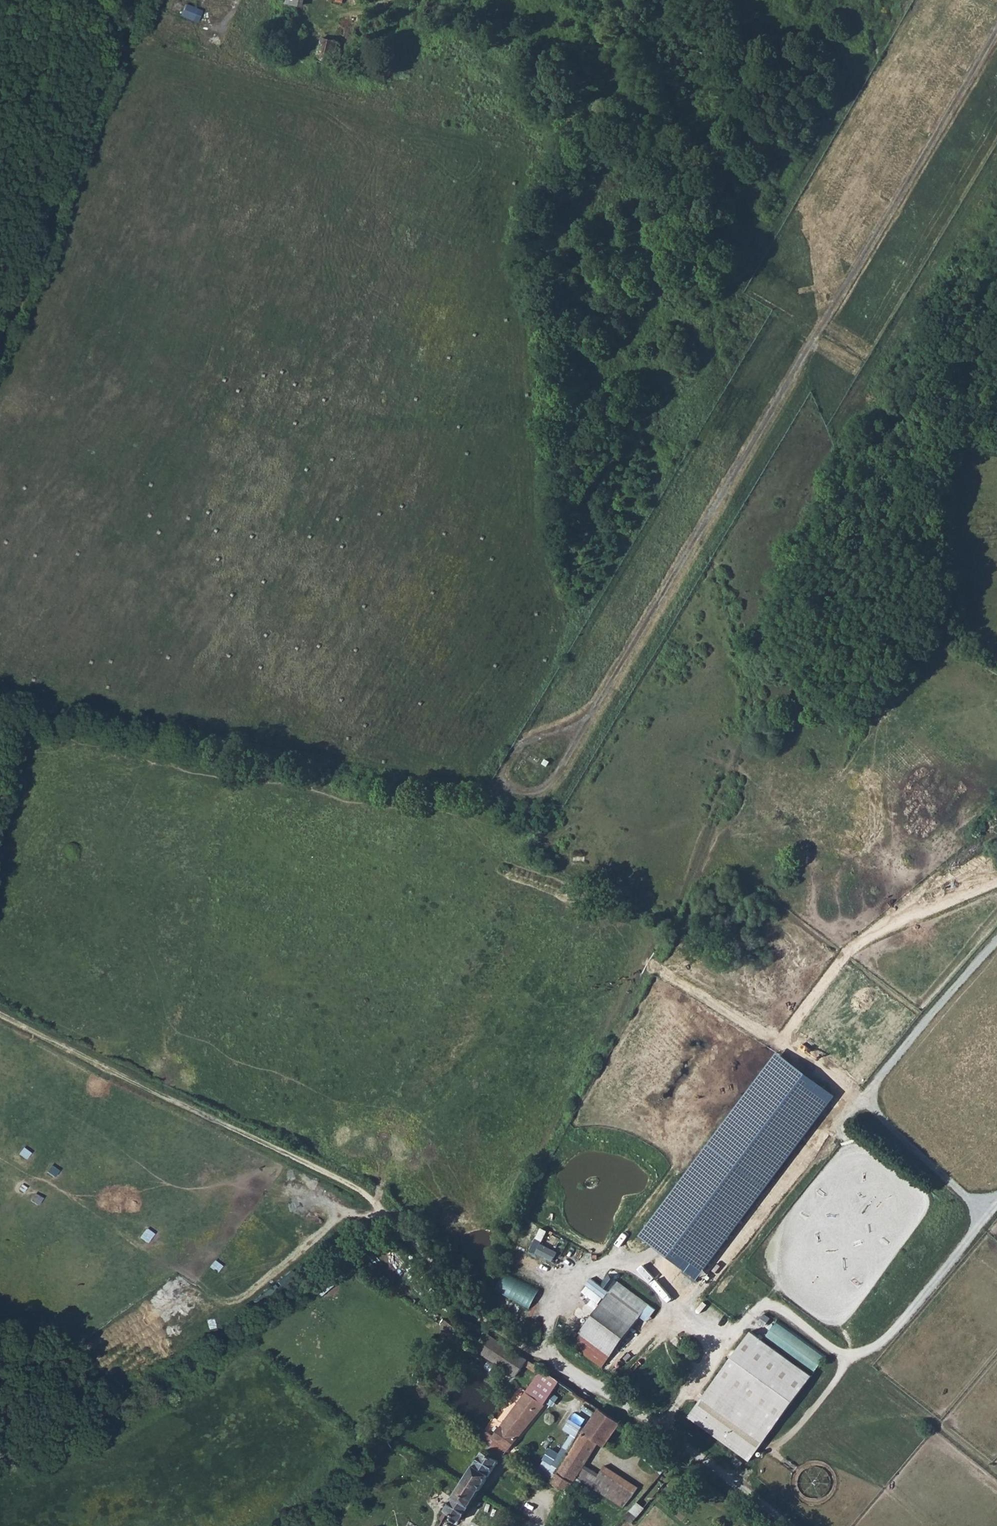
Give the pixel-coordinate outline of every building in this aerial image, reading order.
[(170,9),(174,0),(160,0),(158,4),(170,9)] [(197,21),(202,9),(186,3),(181,14),(197,21)] [(315,76),(328,79),(331,65),(317,62),(315,76)] [(543,1244),(547,1236),(531,1228),(527,1237),(543,1244)] [(619,1282),(610,1293),(641,1317),(650,1305),(619,1282)] [(581,1336),(610,1357),(641,1317),(610,1293),(579,1334),(581,1336)] [(817,1370),(828,1353),(777,1320),(766,1336),(817,1370)] [(491,1333),(478,1352),(519,1380),(532,1362),(491,1333)] [(814,1377),(753,1333),(692,1418),(753,1462),(814,1377)] [(581,1336),(575,1343),(581,1347),(579,1350),(602,1368),(610,1357),(581,1336)] [(491,1445),(506,1454),(561,1382),(547,1372),(521,1406),(495,1437),(487,1432),(483,1438),(491,1445)] [(569,1424),(572,1426),(584,1434),(600,1410),(585,1399),(569,1424)] [(584,1434),(599,1444),(603,1447),(620,1424),(600,1410),(584,1434)] [(567,1435),(578,1442),(584,1434),(572,1426),(567,1435)] [(567,1460),(582,1470),(585,1465),(599,1444),(584,1434),(578,1442),(567,1460)] [(464,1483),(479,1493),(498,1463),(484,1453),(464,1483)] [(552,1482),(567,1493),(577,1477),(582,1470),(567,1460),(552,1482)] [(582,1470),(577,1477),(623,1509),(638,1487),(604,1464),(598,1473),(585,1465),(582,1470)] [(464,1483),(447,1511),(461,1520),(479,1493),(464,1483)] [(630,1513),(636,1516),(643,1506),(637,1503),(630,1513)]
